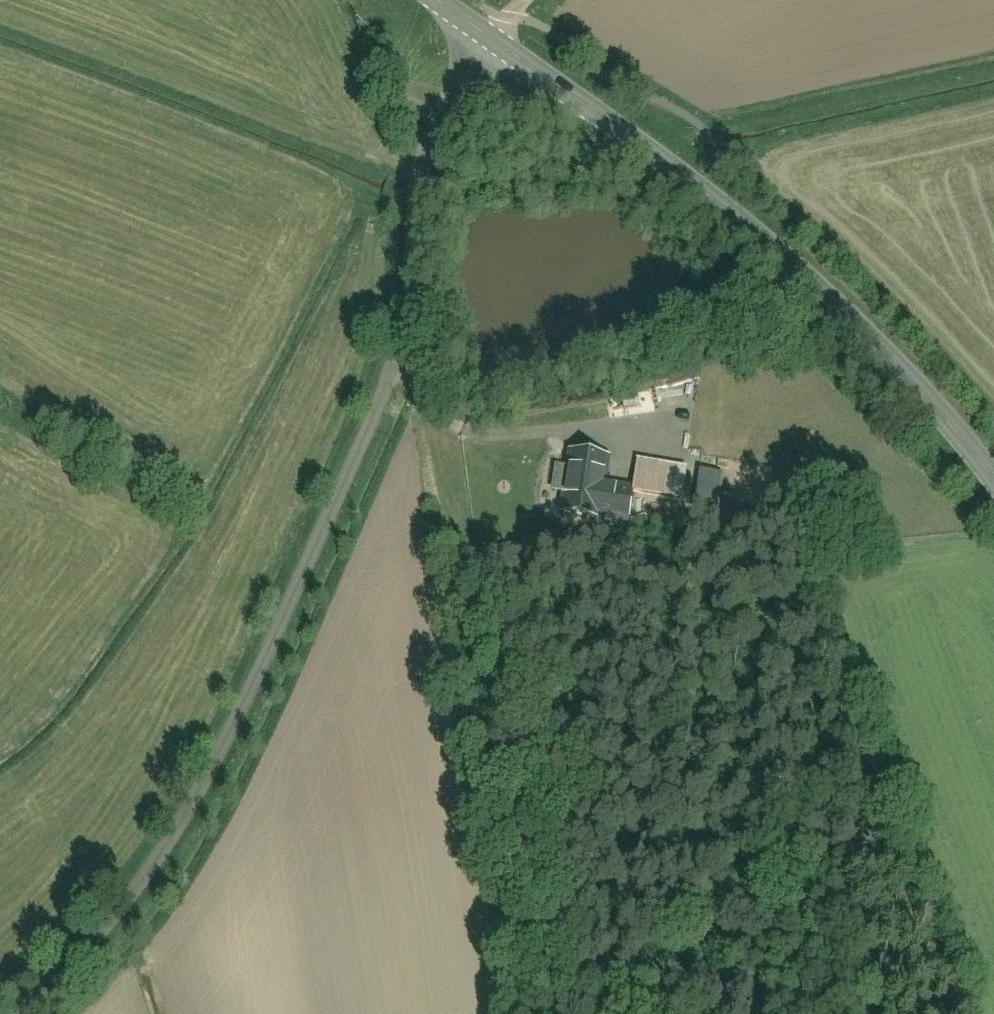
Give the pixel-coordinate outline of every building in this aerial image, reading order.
[(644,450),(639,483),(694,492),(700,459),(644,450)] [(573,454),(559,535),(598,542),(612,461),(573,454)]
